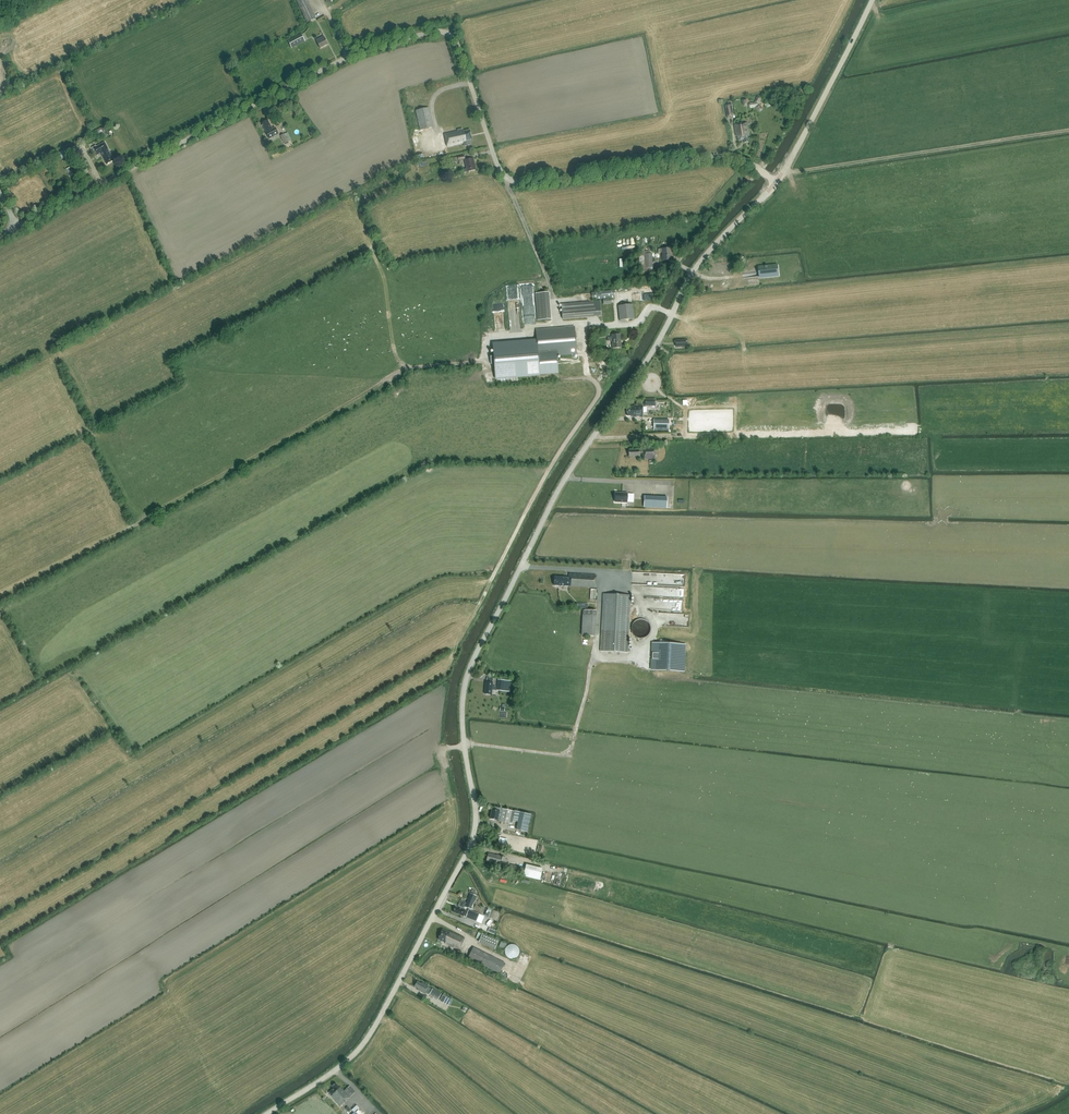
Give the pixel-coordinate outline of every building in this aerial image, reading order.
[(315,19),(306,0),(296,0),(307,23),(315,19)] [(291,47),(304,41),(301,34),(288,41),(291,47)] [(324,36),(320,38),(321,40),(317,42),(320,48),(328,44),(324,36)] [(5,82),(8,89),(16,85),(14,82),(14,83),(12,79),(5,82)] [(749,105),(749,107),(750,108),(756,107),(756,108),(760,105),(760,104),(762,100),(757,98),(755,102),(750,103),(749,105)] [(727,118),(734,117),(732,103),(725,105),(727,118)] [(433,127),(428,108),(416,110),(420,130),(433,127)] [(269,138),(272,137),(278,134),(275,127),(272,128),(267,120),(261,123),(269,138)] [(454,130),(452,124),(452,123),(437,126),(439,133),(444,132),(448,131),(454,130)] [(748,136),(749,136),(747,123),(735,125),(737,137),(737,136),(738,141),(744,140),(744,143),(749,142),(748,136)] [(448,133),(448,131),(444,132),(447,146),(464,143),(464,146),(471,144),(470,140),(472,139),(470,130),(464,131),(463,130),(448,133)] [(106,164),(114,160),(105,142),(96,147),(96,146),(92,148),(94,151),(95,151),(97,155),(101,153),(106,164)] [(59,153),(62,159),(73,153),(70,148),(59,153)] [(473,158),(465,160),(467,169),(463,170),(463,172),(476,170),(473,158)] [(74,174),(70,167),(66,169),(69,176),(74,174)] [(671,248),(662,249),(658,249),(658,253),(662,252),(663,260),(671,260),(671,248)] [(653,272),(653,267),(652,253),(639,254),(639,272),(653,272)] [(720,264),(720,266),(714,266),(714,271),(717,271),(717,272),(731,271),(731,263),(720,264)] [(760,270),(753,271),(754,280),(771,279),(770,270),(761,271),(760,270)] [(591,293),(592,299),(614,297),(613,290),(591,293)] [(549,292),(536,293),(537,320),(551,319),(549,292)] [(561,304),(562,319),(601,316),(600,301),(561,304)] [(620,320),(634,319),(632,304),(618,305),(620,320)] [(577,354),(574,326),(536,330),(537,340),(491,344),(494,378),(561,372),(560,355),(577,354)] [(613,348),(621,347),(620,334),(612,335),(612,337),(607,337),(608,341),(612,340),(613,348)] [(643,406),(633,405),(633,407),(627,407),(627,416),(633,416),(633,417),(636,417),(636,416),(640,416),(640,417),(643,417),(643,406)] [(653,431),(669,431),(669,420),(653,419),(653,431)] [(644,448),(644,450),(639,450),(628,450),(629,457),(639,456),(639,454),(644,454),(644,459),(655,459),(654,448),(644,448)] [(627,493),(615,493),(615,502),(627,503),(627,493)] [(645,496),(645,507),(666,508),(667,497),(645,496)] [(568,586),(595,588),(596,575),(569,574),(569,579),(565,579),(565,577),(554,577),(554,586),(564,586),(565,584),(569,584),(568,586)] [(674,574),(674,585),(685,586),(685,574),(674,574)] [(589,600),(597,601),(598,590),(590,589),(589,600)] [(628,652),(629,633),(631,595),(603,594),(601,631),(600,651),(628,652)] [(596,610),(582,609),(582,635),(596,635),(596,610)] [(644,638),(645,638),(646,637),(647,636),(648,635),(649,634),(650,632),(650,631),(651,629),(651,628),(650,626),(650,625),(649,624),(648,622),(647,621),(646,620),(644,620),(643,619),(642,619),(640,619),(639,619),(636,620),(635,621),(634,622),(633,623),(632,624),(632,626),(631,627),(631,629),(631,630),(632,632),(632,633),(633,634),(634,635),(635,636),(636,637),(638,638),(639,638),(641,638),(642,638),(644,638)] [(653,643),(652,670),(683,672),(685,645),(653,643)] [(485,682),(484,694),(492,694),(492,690),(495,690),(496,686),(492,686),(493,683),(485,682)] [(490,819),(497,820),(500,820),(499,821),(509,823),(511,811),(494,808),(494,810),(492,810),(490,819)] [(531,814),(520,812),(516,830),(527,832),(531,814)] [(495,863),(498,864),(498,863),(503,865),(503,864),(506,865),(508,860),(506,859),(506,858),(500,856),(497,855),(496,856),(488,854),(487,861),(495,863)] [(524,874),(523,876),(540,880),(542,869),(526,865),(525,868),(509,864),(508,870),(524,874)] [(465,907),(471,909),(476,896),(470,894),(465,907)] [(461,909),(455,907),(453,912),(464,916),(466,910),(461,908),(461,909)] [(491,909),(488,917),(497,921),(500,913),(491,909)] [(479,914),(468,910),(466,917),(476,922),(479,914)] [(445,944),(459,950),(464,938),(450,932),(449,933),(442,930),(438,940),(445,943),(445,944)] [(480,939),(479,942),(495,949),(499,939),(479,931),(477,937),(480,939)] [(520,953),(520,951),(520,950),(519,949),(519,948),(518,947),(517,946),(515,946),(513,946),(512,946),(511,946),(510,947),(509,948),(508,950),(508,952),(508,953),(509,954),(509,955),(510,956),(511,957),(512,957),(514,957),(516,957),(517,956),(518,955),(519,954),(520,953)] [(505,963),(473,947),(468,957),(500,973),(505,963)] [(417,981),(414,987),(418,989),(418,990),(425,994),(427,990),(430,993),(429,995),(438,999),(441,994),(433,989),(432,989),(428,987),(429,987),(422,983),(421,984),(417,981)] [(442,995),(439,1001),(450,1005),(453,999),(442,995)] [(340,1106),(355,1092),(349,1086),(344,1091),(340,1087),(340,1088),(336,1083),(332,1086),(334,1088),(329,1093),(340,1106)]
